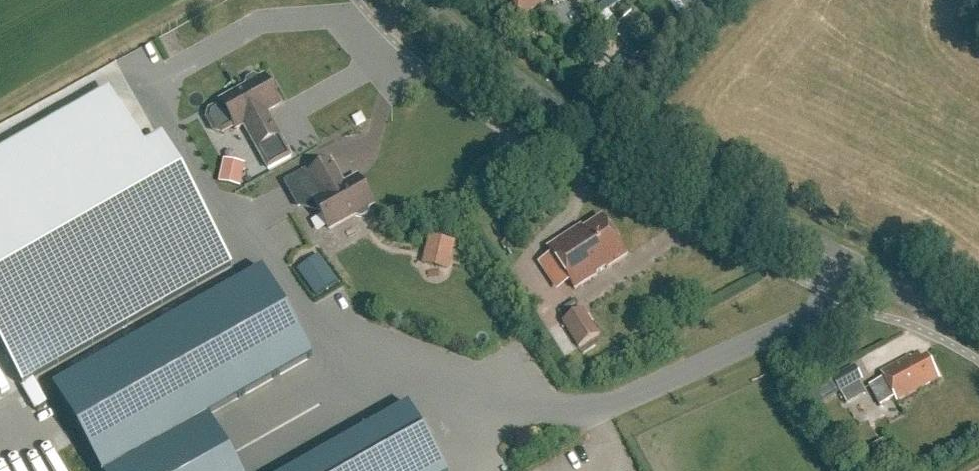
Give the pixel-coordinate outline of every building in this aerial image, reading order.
[(522,22),(549,2),(553,8),(565,0),(506,0),(522,22)] [(591,8),(603,29),(636,10),(651,36),(681,19),(670,0),(605,0),(591,8)] [(248,87),(222,101),(238,130),(245,126),(270,169),(293,157),(268,113),(281,106),(265,77),(261,80),(257,78),(252,79),(249,82),(248,87)] [(36,412),(47,406),(33,383),(198,289),(128,166),(111,176),(81,123),(0,170),(0,349),(36,412)] [(219,161),(215,184),(238,188),(242,164),(219,161)] [(322,198),(315,202),(331,230),(357,216),(361,218),(366,216),(369,213),(370,209),(374,206),(358,178),(345,185),(332,162),(310,174),(322,198)] [(582,227),(549,249),(576,290),(628,257),(603,218),(584,230),(582,227)] [(445,273),(453,245),(426,236),(417,264),(445,273)] [(337,283),(318,257),(298,271),(317,297),(337,283)] [(53,389),(100,470),(113,470),(208,417),(313,359),(263,271),(53,389)] [(582,311),(562,325),(579,350),(599,336),(582,311)] [(883,379),(869,387),(880,408),(894,400),(895,402),(939,378),(928,356),(921,360),(919,357),(913,360),(911,357),(880,374),(883,379)] [(840,395),(863,383),(855,368),(832,380),(839,394),(840,395)] [(839,394),(832,380),(814,390),(822,403),(839,394)] [(409,407),(294,470),(445,470),(409,407)] [(889,453),(883,443),(867,451),(872,462),(889,453)]
